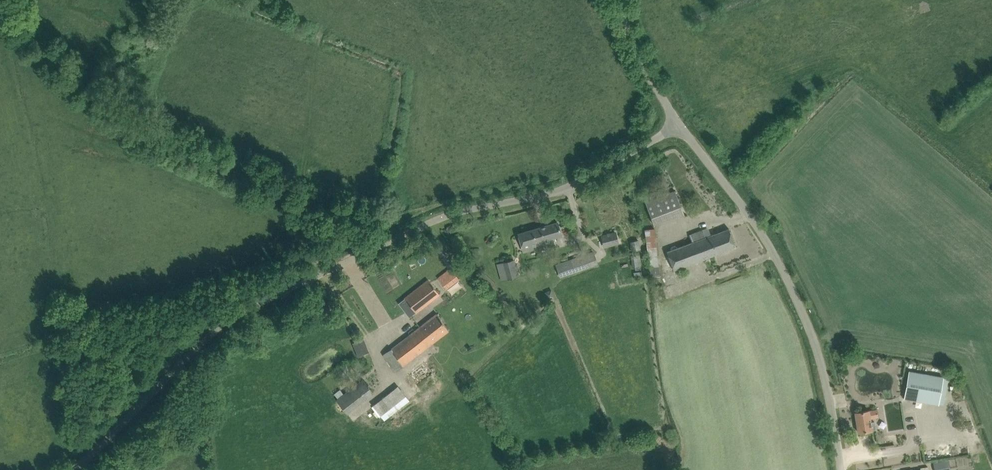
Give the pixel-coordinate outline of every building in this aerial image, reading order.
[(645,202),(654,224),(684,213),(675,191),(666,194),(664,188),(655,192),(657,198),(645,202)] [(519,234),(524,251),(553,242),(552,237),(561,235),(558,222),(519,234)] [(660,274),(656,228),(646,228),(650,275),(660,274)] [(689,235),(692,242),(667,252),(674,270),(736,246),(729,228),(704,237),(702,230),(689,235)] [(602,236),(605,246),(618,243),(616,232),(602,236)] [(556,265),(560,277),(598,264),(594,252),(556,265)] [(633,267),(641,266),(640,254),(631,255),(633,267)] [(498,264),(502,280),(517,276),(513,260),(498,264)] [(453,267),(438,274),(444,288),(460,281),(453,267)] [(405,298),(416,312),(440,294),(429,280),(405,298)] [(391,349),(383,354),(394,371),(402,366),(449,330),(437,313),(391,349)] [(352,341),(357,355),(368,351),(364,338),(352,341)] [(904,398),(939,405),(944,377),(909,371),(904,398)] [(337,400),(347,413),(374,393),(363,380),(337,400)] [(384,420),(410,400),(398,384),(372,405),(384,420)] [(871,422),(870,418),(878,417),(877,409),(869,410),(855,412),(859,432),(872,430),(876,429),(875,421),(871,422)]
